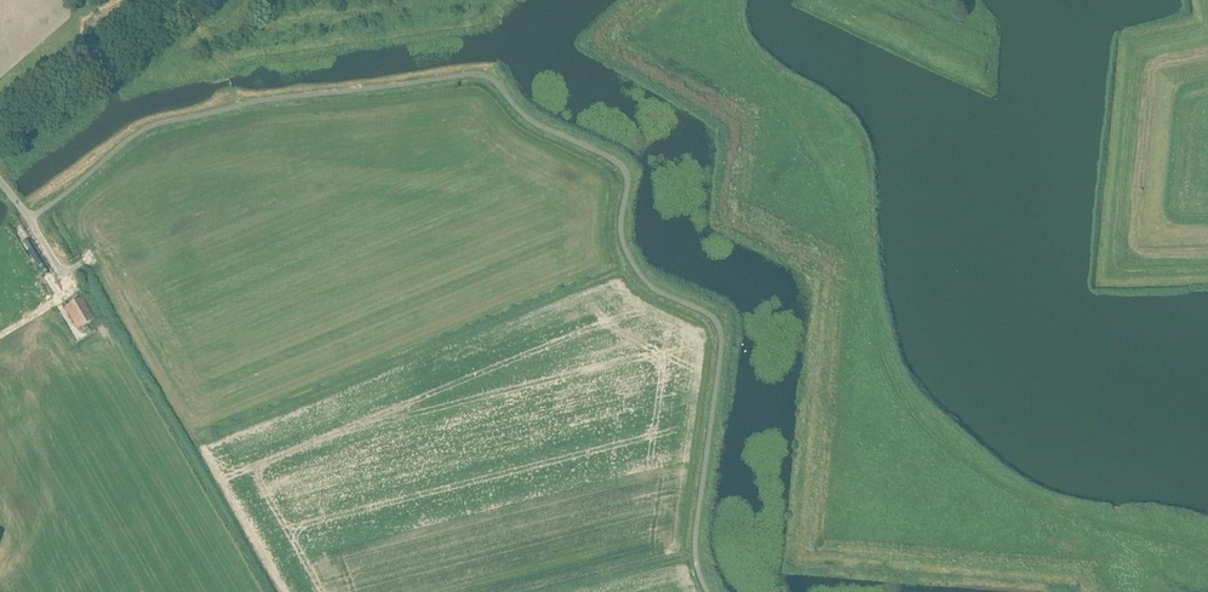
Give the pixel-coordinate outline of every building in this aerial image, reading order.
[(94,320),(80,297),(64,306),(78,329),(94,320)]
